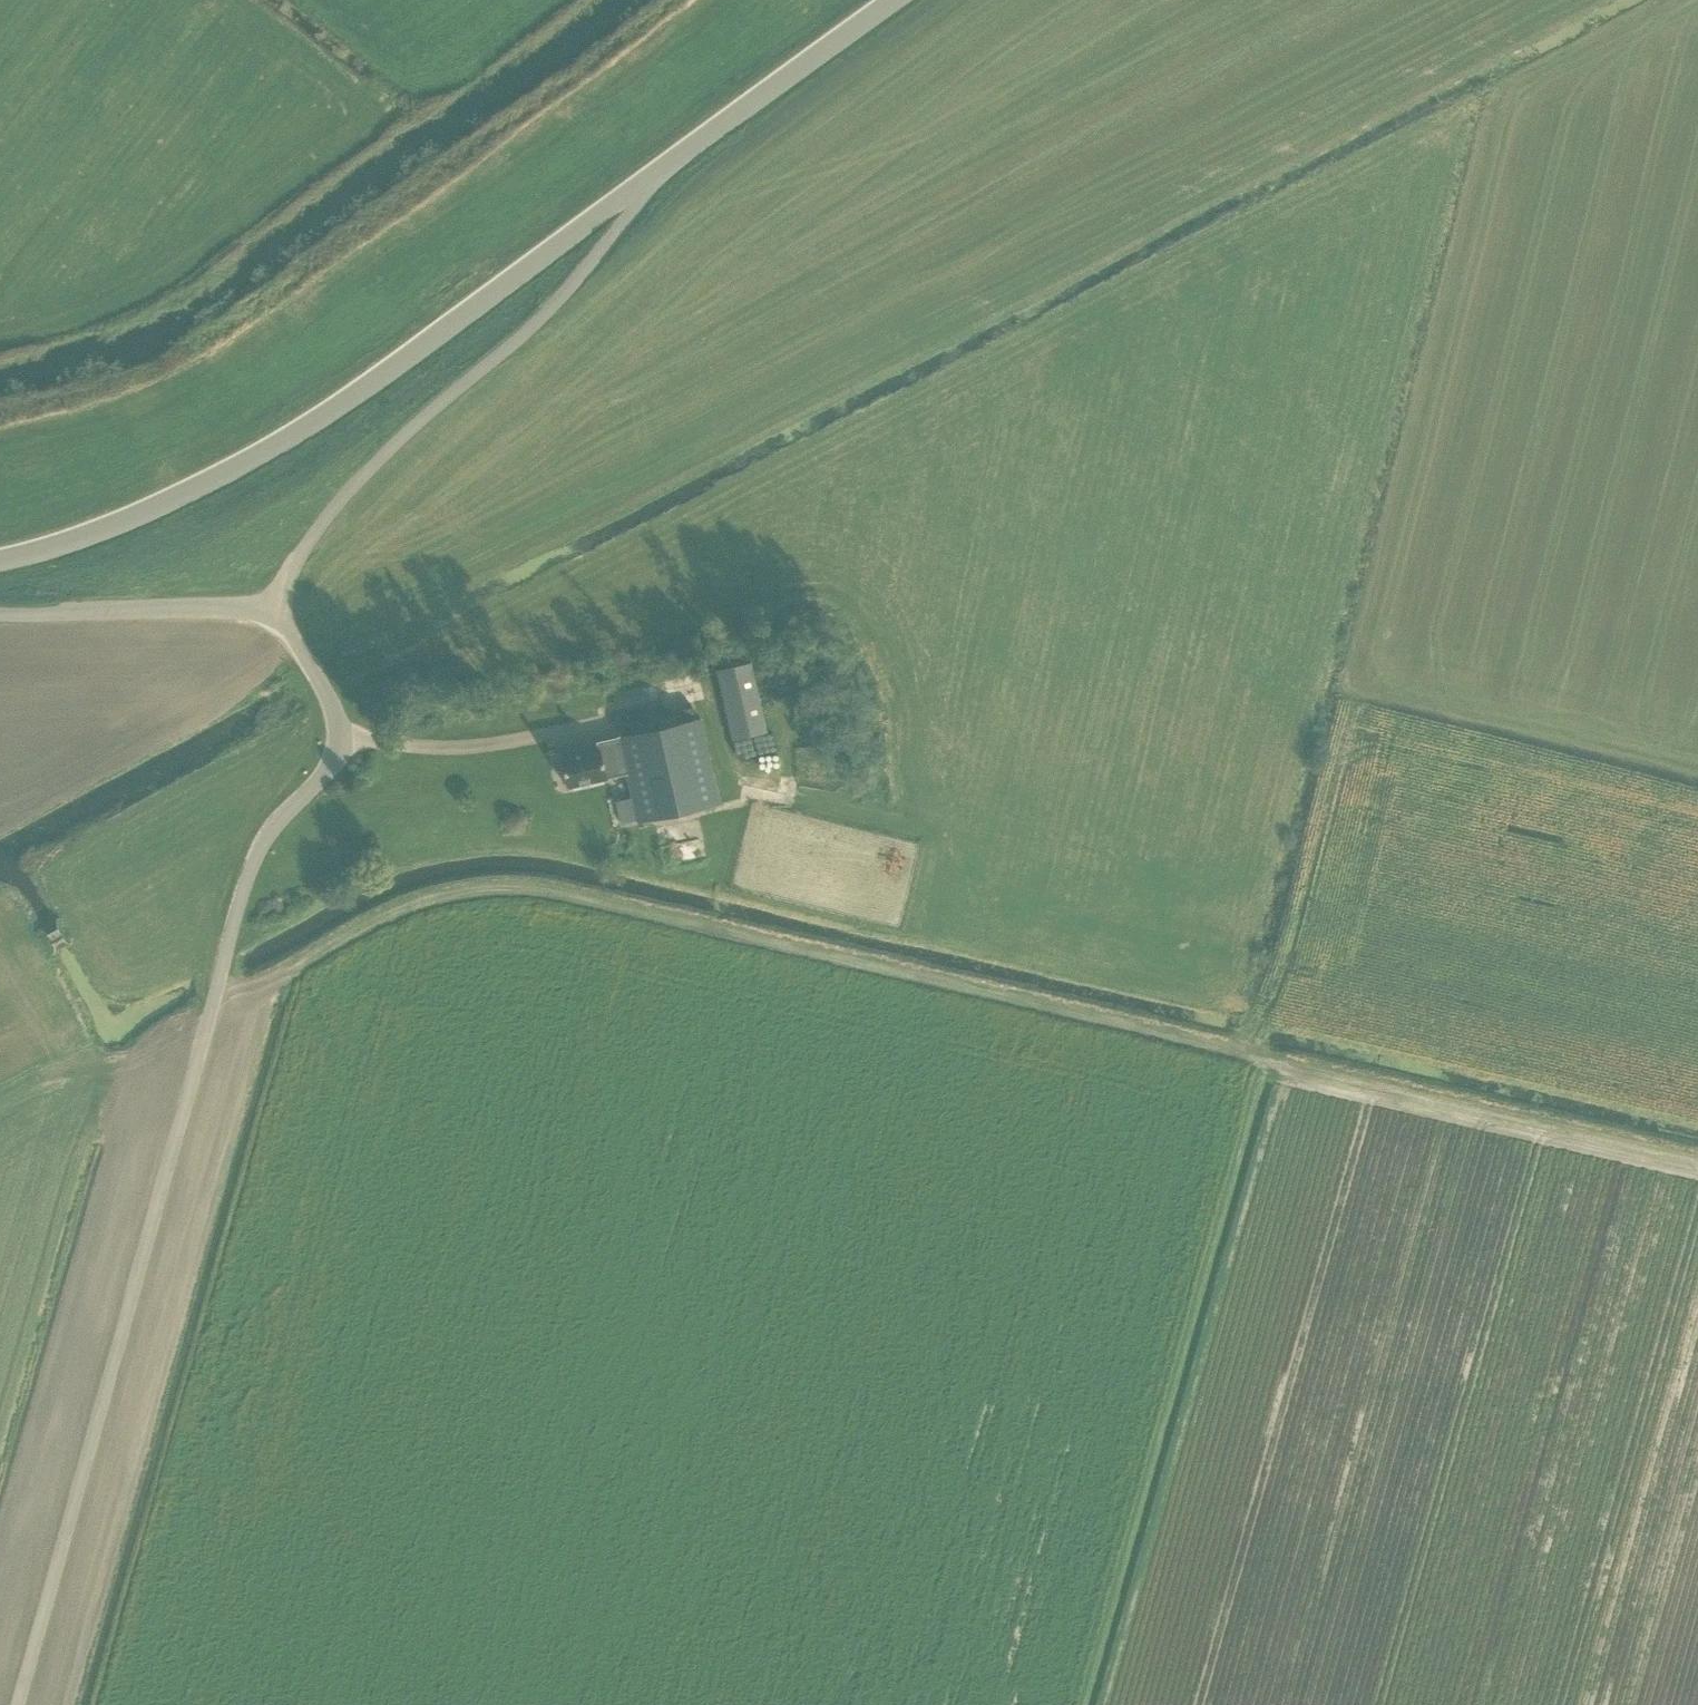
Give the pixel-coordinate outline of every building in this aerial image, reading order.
[(732,740),(767,732),(751,662),(716,670),(732,740)] [(637,820),(720,802),(701,718),(618,737),(621,747),(601,751),(601,748),(561,757),(568,786),(607,777),(606,771),(625,767),(637,820)]
